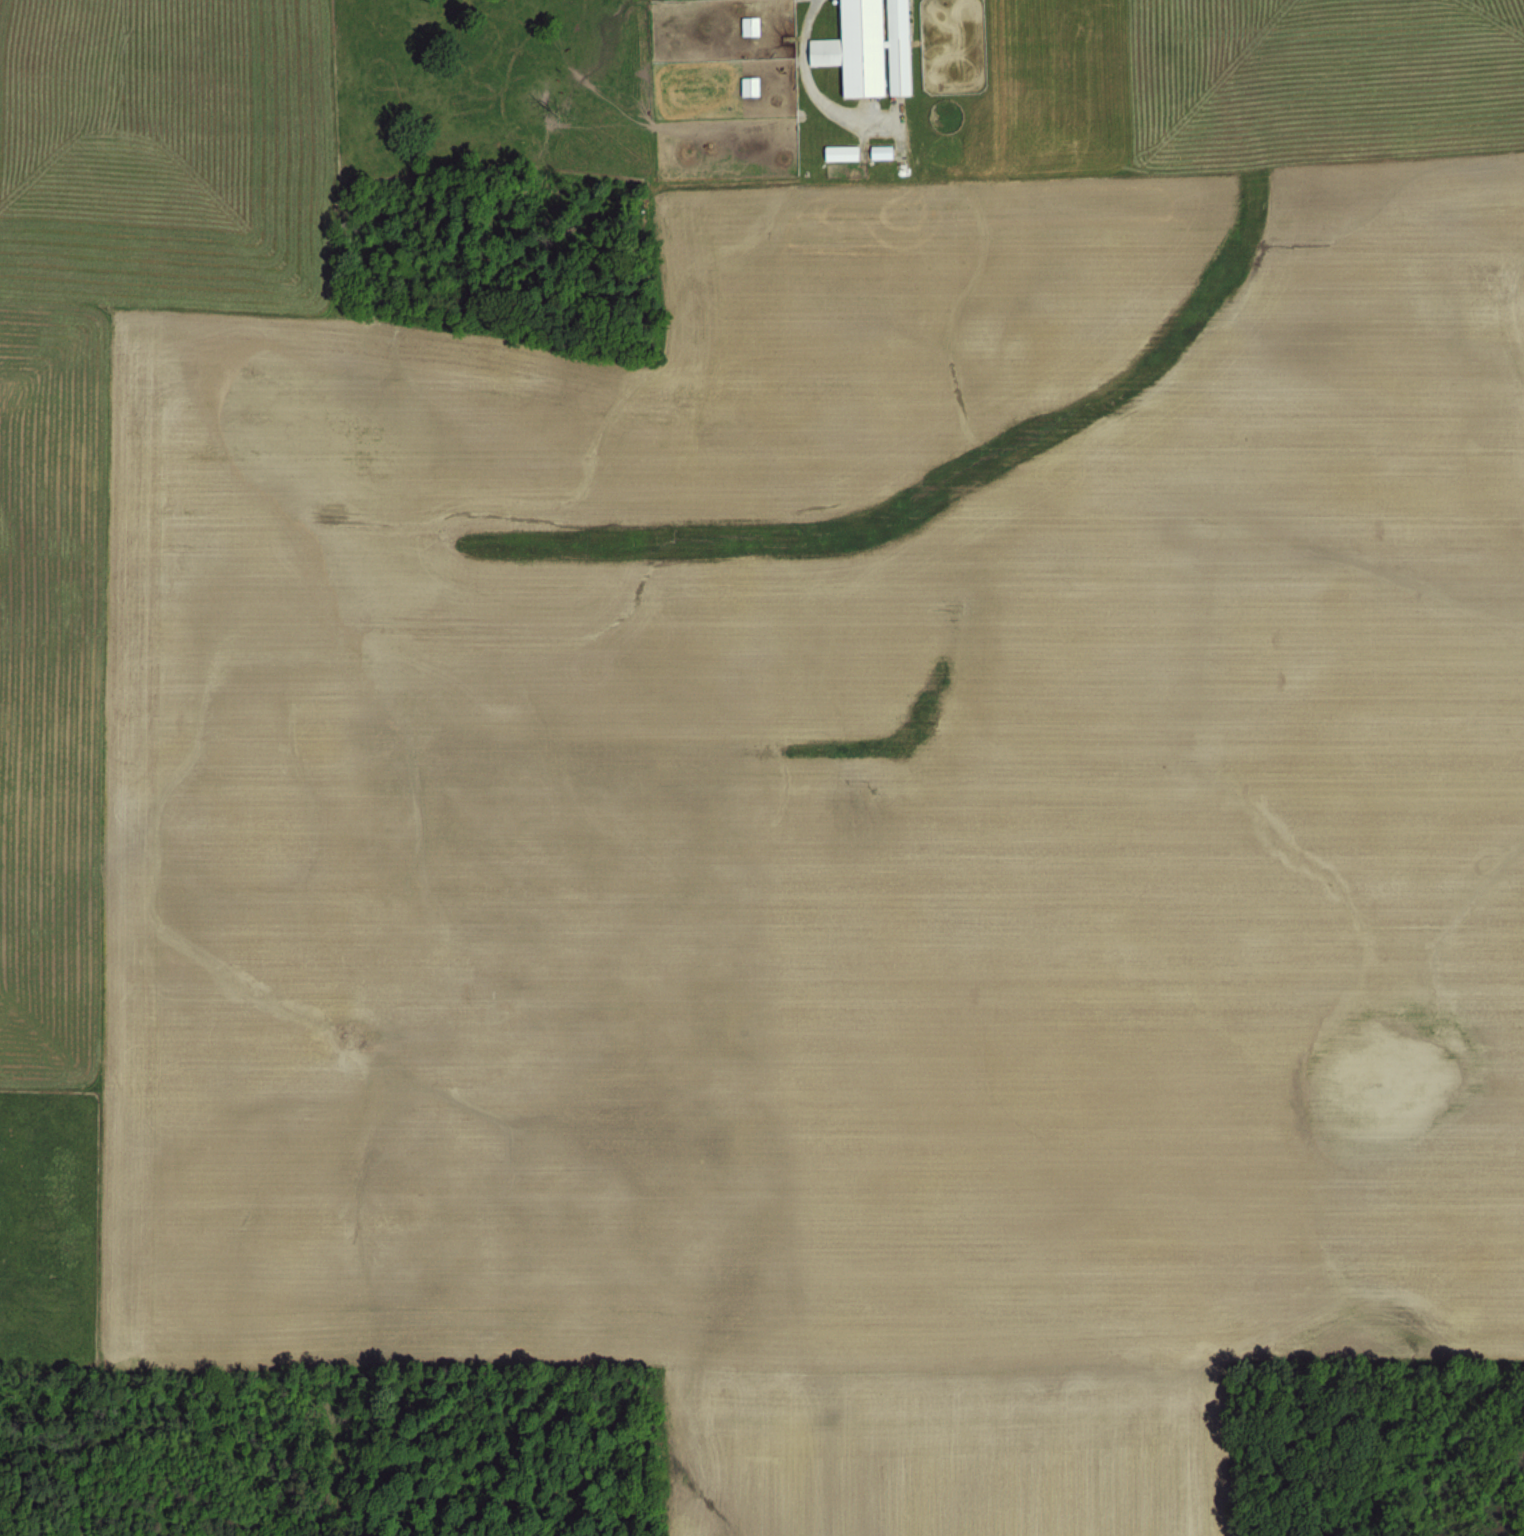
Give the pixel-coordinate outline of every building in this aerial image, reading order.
[(833,37),(805,38),(805,63),(838,62),(838,95),(878,94),(877,45),(883,45),(884,93),(905,92),(903,0),(880,0),(880,38),(877,38),(876,0),(832,0),(833,37)] [(735,16),(736,35),(754,34),(753,16),(735,16)] [(735,76),(735,95),(753,95),(753,76),(735,76)] [(820,144),(819,160),(852,160),(853,145),(820,144)] [(866,145),(865,157),(887,157),(887,145),(866,145)]
